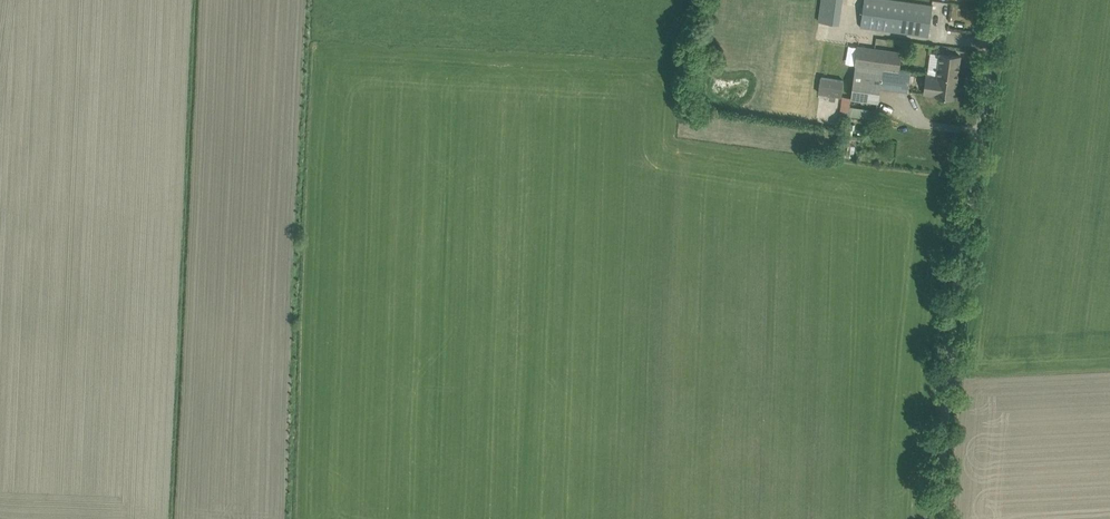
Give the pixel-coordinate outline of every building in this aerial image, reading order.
[(818,21),(839,24),(843,0),(821,0),(818,21)] [(933,5),(898,0),(865,0),(861,27),(928,36),(933,5)] [(858,46),(856,64),(899,70),(901,52),(858,46)] [(930,53),(928,74),(928,75),(938,76),(957,79),(960,55),(941,53),(930,53)] [(899,70),(856,64),(851,97),(879,101),(881,88),(908,92),(911,72),(899,71),(899,70)] [(928,75),(928,74),(926,74),(924,92),(935,94),(944,96),(955,97),(957,79),(938,76),(928,75)] [(821,76),(818,93),(841,96),(844,80),(821,76)]
